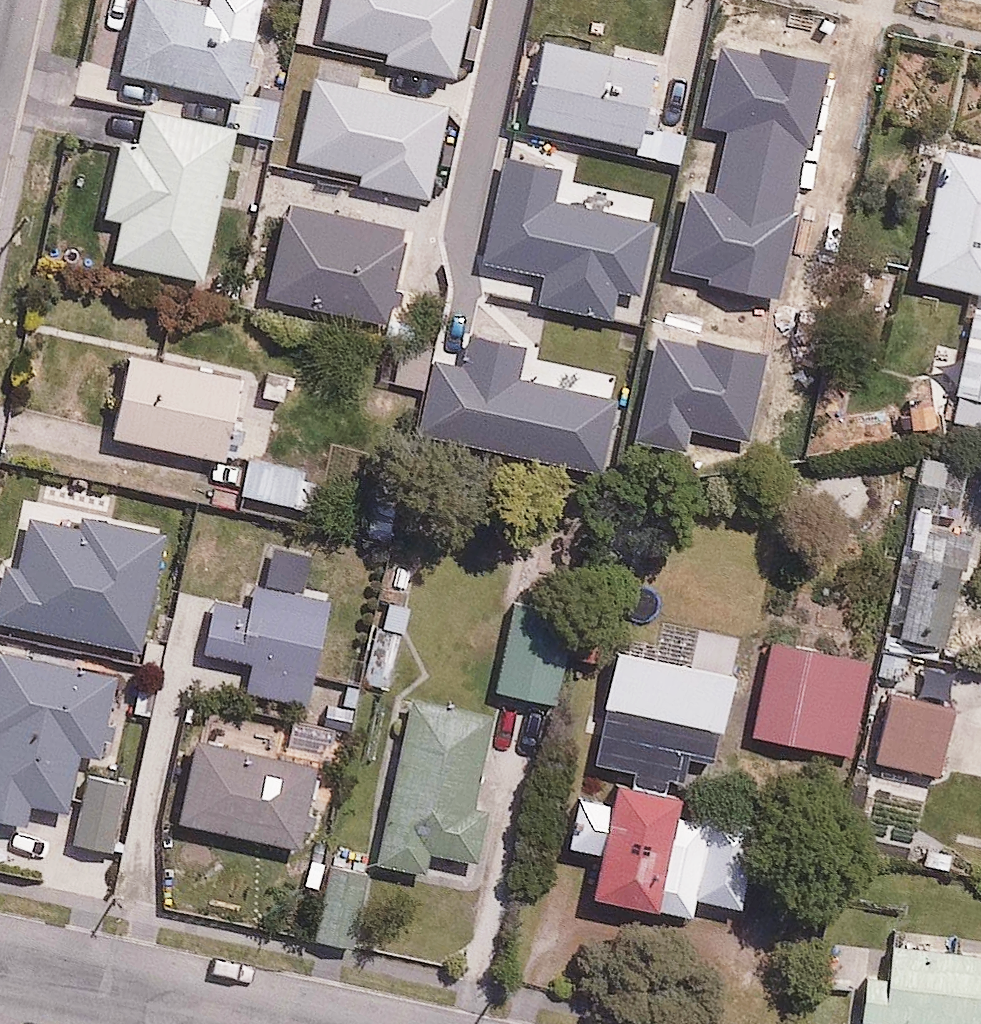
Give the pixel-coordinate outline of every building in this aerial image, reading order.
[(252,0),(127,0),(114,78),(237,97),(252,0)] [(419,0),(336,0),(321,78),(445,103),(464,9),(419,0)] [(653,64),(534,35),(513,118),(632,147),(653,64)] [(736,216),(790,229),(793,217),(816,223),(831,165),(811,160),(826,100),(720,74),(691,192),(739,204),(736,216)] [(132,139),(114,136),(101,215),(119,218),(111,266),(201,281),(226,124),(137,110),(132,139)] [(312,166),(318,137),(271,128),(259,188),(353,207),(359,175),(312,166)] [(934,147),(909,281),(980,294),(980,156),(934,147)] [(442,279),(459,196),(430,190),(412,273),(442,279)] [(840,245),(796,237),(776,343),(819,352),(840,245)] [(966,309),(949,390),(980,397),(980,312),(966,309)] [(234,375),(125,354),(109,436),(218,457),(234,375)] [(313,476),(249,458),(239,494),(303,512),(313,476)] [(946,641),(971,528),(917,516),(892,629),(946,641)] [(81,530),(26,519),(17,564),(1,561),(0,568),(0,632),(136,659),(160,533),(83,518),(81,530)] [(213,579),(200,658),(243,665),(239,689),(305,700),(323,597),(213,579)] [(555,703),(569,614),(509,604),(495,693),(555,703)] [(864,657),(762,640),(747,734),(848,751),(864,657)] [(662,772),(680,775),(683,753),(713,757),(726,662),(607,645),(590,762),(628,767),(626,783),(659,788),(662,772)] [(0,649),(0,820),(25,825),(30,801),(64,808),(77,745),(101,750),(116,672),(0,649)] [(952,707),(880,699),(873,756),(946,764),(952,707)] [(483,719),(399,702),(367,859),(426,871),(429,854),(451,859),(448,875),(468,880),(482,813),(464,809),(483,719)] [(328,762),(193,717),(163,808),(298,854),(328,762)] [(122,770),(85,770),(83,841),(120,842),(122,770)] [(573,850),(595,853),(589,894),(695,909),(695,905),(739,911),(750,832),(673,821),(677,796),(606,786),(604,801),(581,798),(573,850)] [(373,865),(327,852),(306,928),(353,941),(373,865)] [(875,935),(869,1023),(980,1023),(980,941),(875,935)]
